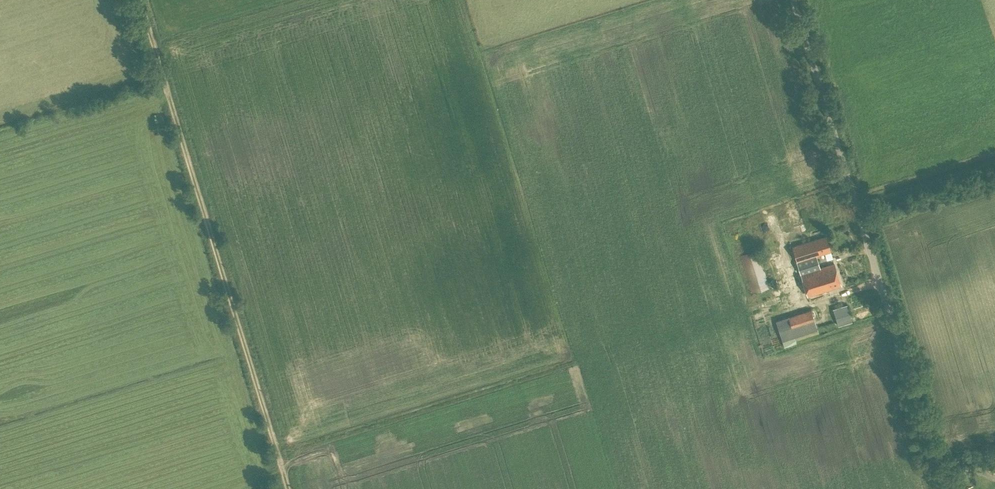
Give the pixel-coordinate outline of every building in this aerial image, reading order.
[(780,175),(780,186),(789,186),(789,175),(780,175)] [(820,268),(816,255),(830,251),(826,236),(793,246),(801,274),(808,295),(841,285),(834,264),(820,268)] [(740,255),(745,271),(752,294),(770,288),(758,249),(740,255)] [(838,326),(853,321),(847,304),(832,308),(838,326)] [(812,312),(811,309),(776,320),(782,341),(784,347),(797,343),(796,340),(819,333),(818,330),(814,319),(817,318),(815,311),(812,312)] [(849,358),(863,355),(861,348),(848,351),(849,358)]
